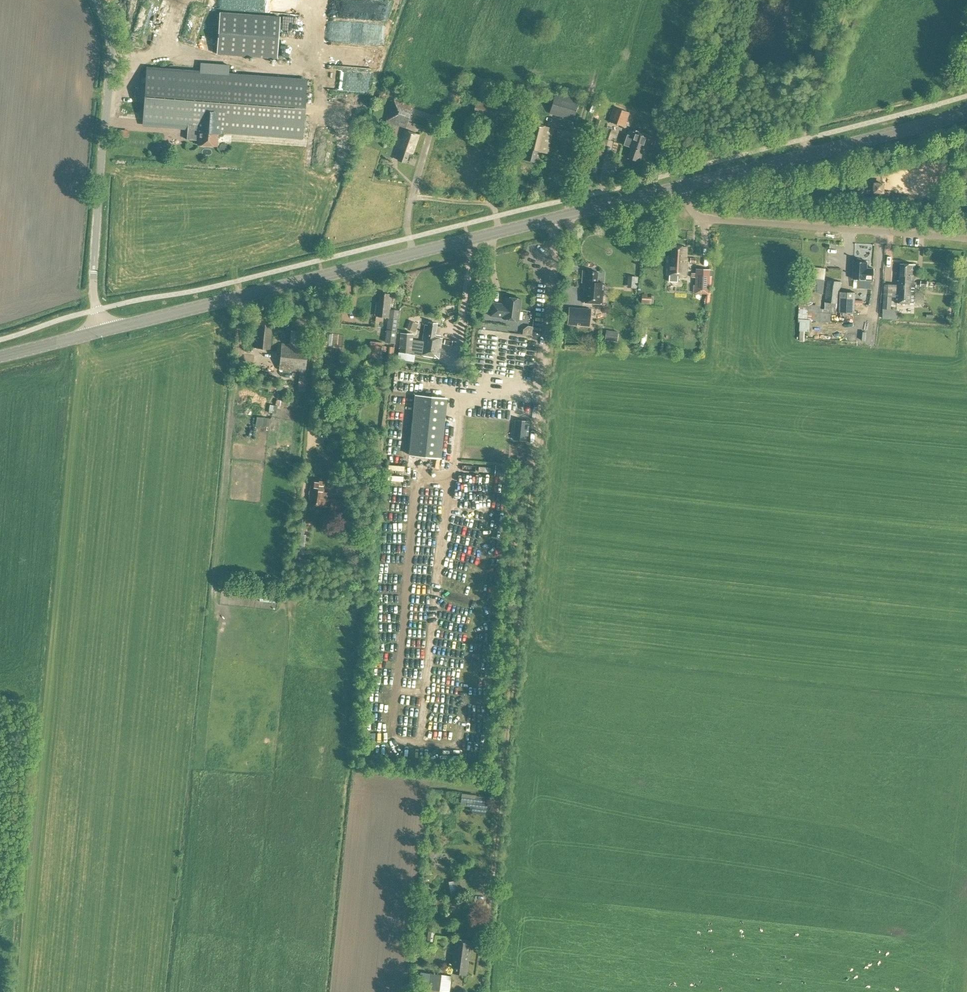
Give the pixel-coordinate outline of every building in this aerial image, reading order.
[(383,20),(387,2),(379,0),(378,0),(374,19),(383,20)] [(276,58),(279,18),(219,14),(216,53),(276,58)] [(200,63),(199,72),(147,69),(143,124),(188,127),(187,139),(198,140),(198,144),(217,146),(218,135),(221,135),(222,132),(224,132),(224,134),(302,140),(303,126),(306,80),(229,74),(230,65),(200,63)] [(453,85),(449,99),(461,102),(465,88),(453,85)] [(564,91),(562,96),(555,94),(549,114),(573,121),(579,101),(578,101),(580,97),(564,91)] [(391,130),(394,124),(405,129),(413,106),(393,98),(385,121),(383,127),(391,130)] [(495,117),(497,106),(476,102),(473,116),(484,118),(483,123),(492,124),(493,116),(495,117)] [(608,122),(618,125),(625,127),(630,113),(612,107),(608,122)] [(520,150),(521,149),(525,150),(522,159),(535,163),(537,152),(540,152),(548,154),(554,129),(546,127),(531,123),(525,145),(521,144),(522,144),(516,142),(515,148),(520,150)] [(553,145),(572,151),(576,134),(558,129),(553,145)] [(413,154),(419,136),(404,130),(395,156),(398,158),(398,160),(405,163),(409,153),(413,154)] [(633,131),(632,136),(627,135),(623,145),(628,146),(632,148),(628,158),(636,161),(637,158),(640,159),(648,136),(633,131)] [(394,144),(396,138),(389,136),(387,141),(394,144)] [(169,146),(162,145),(161,158),(168,159),(169,146)] [(877,191),(885,190),(884,181),(876,182),(877,191)] [(671,257),(669,257),(666,257),(665,275),(667,276),(667,282),(683,283),(683,278),(684,278),(686,260),(685,260),(686,247),(672,246),(671,257)] [(868,262),(862,262),(862,260),(860,259),(858,259),(856,260),(856,261),(854,261),(853,279),(858,280),(857,288),(871,289),(872,281),(874,281),(875,270),(868,269),(868,262)] [(914,304),(915,265),(901,264),(900,281),(898,281),(897,285),(897,298),(897,303),(914,304)] [(696,268),(694,293),(708,294),(710,269),(696,268)] [(603,304),(605,284),(600,284),(597,284),(598,272),(583,271),(582,282),(585,283),(583,303),(584,303),(598,304),(603,304)] [(628,285),(639,287),(640,276),(630,274),(628,285)] [(825,280),(802,278),(801,289),(812,291),(813,286),(815,286),(815,293),(823,294),(825,280)] [(839,304),(841,293),(842,282),(828,280),(825,303),(824,310),(820,309),(820,306),(812,305),(813,296),(811,296),(812,291),(801,290),(798,322),(800,322),(799,331),(801,331),(800,341),(803,341),(804,331),(808,331),(809,320),(830,322),(831,313),(837,314),(838,304),(839,304)] [(897,298),(897,285),(885,284),(882,318),(897,319),(897,309),(891,308),(892,297),(897,298)] [(841,292),(839,311),(854,313),(855,304),(856,300),(855,300),(855,293),(841,292)] [(647,293),(641,293),(641,303),(651,303),(651,297),(646,297),(647,293)] [(394,343),(398,319),(399,311),(389,310),(391,298),(388,298),(389,295),(380,294),(379,303),(376,303),(374,315),(388,318),(384,342),(394,343)] [(492,303),(491,317),(503,318),(503,319),(519,321),(521,299),(506,298),(505,305),(492,303)] [(341,327),(342,307),(332,307),(330,327),(341,327)] [(570,320),(590,322),(591,310),(571,309),(570,320)] [(271,350),(273,326),(269,326),(270,315),(255,313),(254,325),(257,325),(255,348),(271,350)] [(417,331),(420,323),(412,319),(408,328),(417,331)] [(422,342),(412,340),(413,334),(400,333),(399,352),(411,354),(428,357),(438,360),(442,338),(435,337),(437,324),(429,322),(428,326),(425,325),(422,342)] [(619,332),(607,330),(605,339),(618,341),(619,332)] [(310,345),(311,333),(289,331),(288,343),(310,345)] [(379,358),(381,342),(369,341),(367,357),(379,358)] [(308,345),(288,344),(281,343),(279,370),(300,372),(306,373),(308,345)] [(306,373),(300,372),(298,392),(305,393),(307,373),(306,373)] [(441,458),(447,399),(415,395),(409,455),(441,458)] [(258,416),(257,424),(271,425),(271,417),(258,416)] [(526,441),(528,421),(515,420),(513,440),(526,441)] [(496,475),(506,476),(507,464),(497,463),(496,475)] [(331,499),(328,499),(328,493),(324,492),(325,482),(311,480),(308,506),(327,508),(327,507),(330,507),(330,511),(342,513),(343,500),(331,498),(331,499)] [(304,535),(306,518),(299,517),(297,534),(304,535)] [(303,554),(305,535),(304,535),(297,534),(295,554),(303,554)] [(476,795),(461,793),(460,805),(469,806),(472,813),(483,815),(489,807),(487,805),(483,797),(476,796),(476,795)] [(466,879),(449,881),(451,895),(467,893),(466,879)] [(466,974),(471,941),(456,939),(451,972),(466,974)] [(441,975),(421,972),(419,991),(429,991),(429,990),(439,991),(441,975)]
